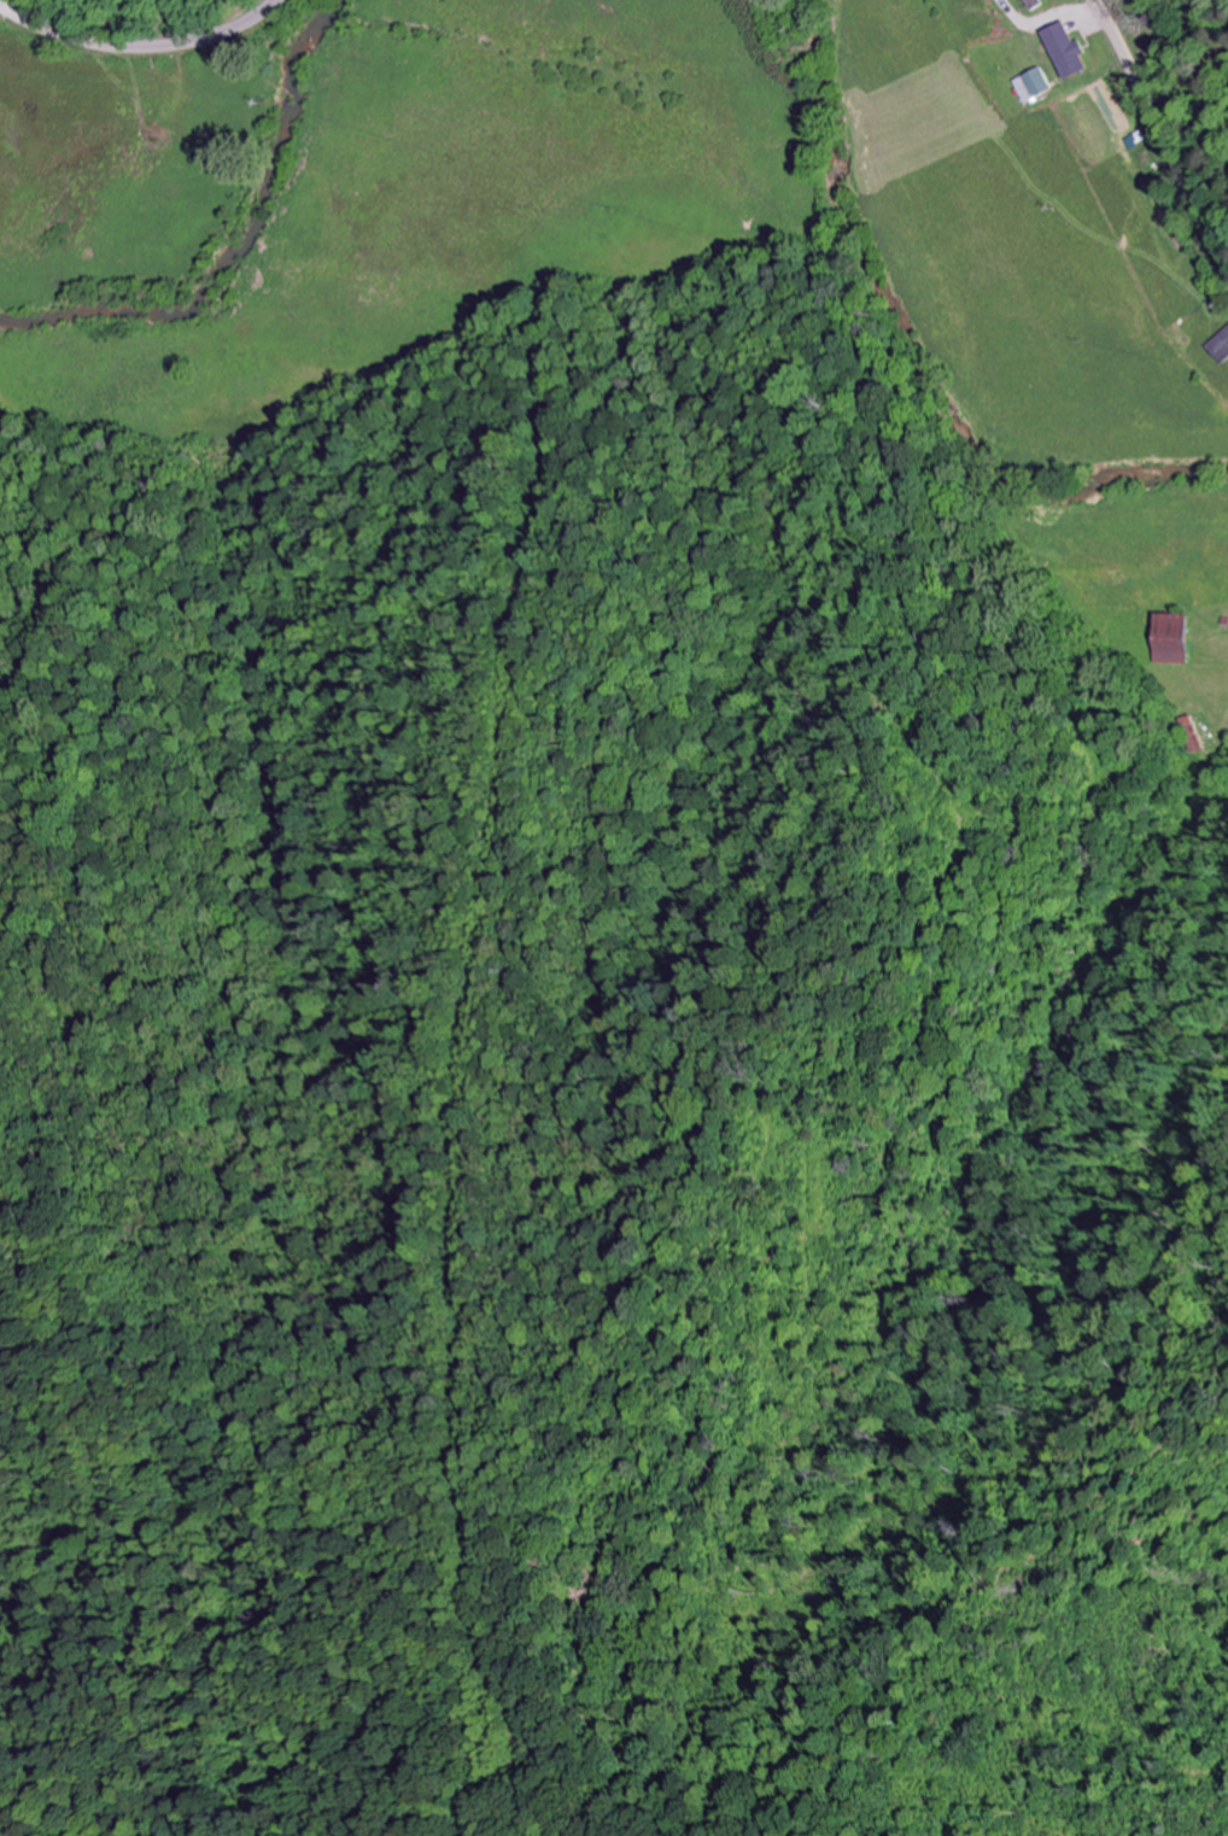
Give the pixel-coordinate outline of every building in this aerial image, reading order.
[(1047,33),(1070,81),(1092,70),(1085,56),(1090,53),(1084,40),(1078,43),(1069,23),(1047,33)] [(1017,80),(1027,104),(1055,91),(1044,67),(1017,80)] [(1211,348),(1227,365),(1227,330),(1211,348)] [(1191,664),(1192,614),(1159,613),(1158,663),(1191,664)]
